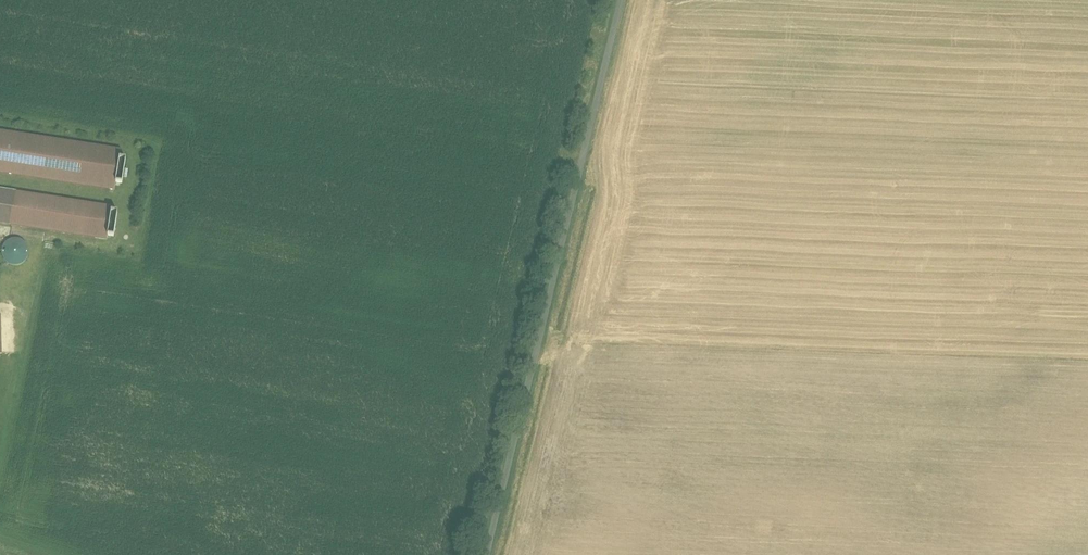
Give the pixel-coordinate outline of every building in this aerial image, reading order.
[(115,190),(116,182),(120,158),(121,148),(0,130),(0,173),(115,190)] [(127,159),(120,158),(116,182),(123,183),(127,159)] [(108,241),(109,237),(113,212),(114,205),(0,189),(0,225),(108,241)] [(119,213),(113,212),(109,237),(115,238),(119,213)] [(27,247),(24,243),(19,240),(14,239),(9,240),(5,244),(2,248),(1,253),(3,258),(6,263),(10,265),(16,266),(21,265),(25,261),(28,257),(28,252),(27,247)]
